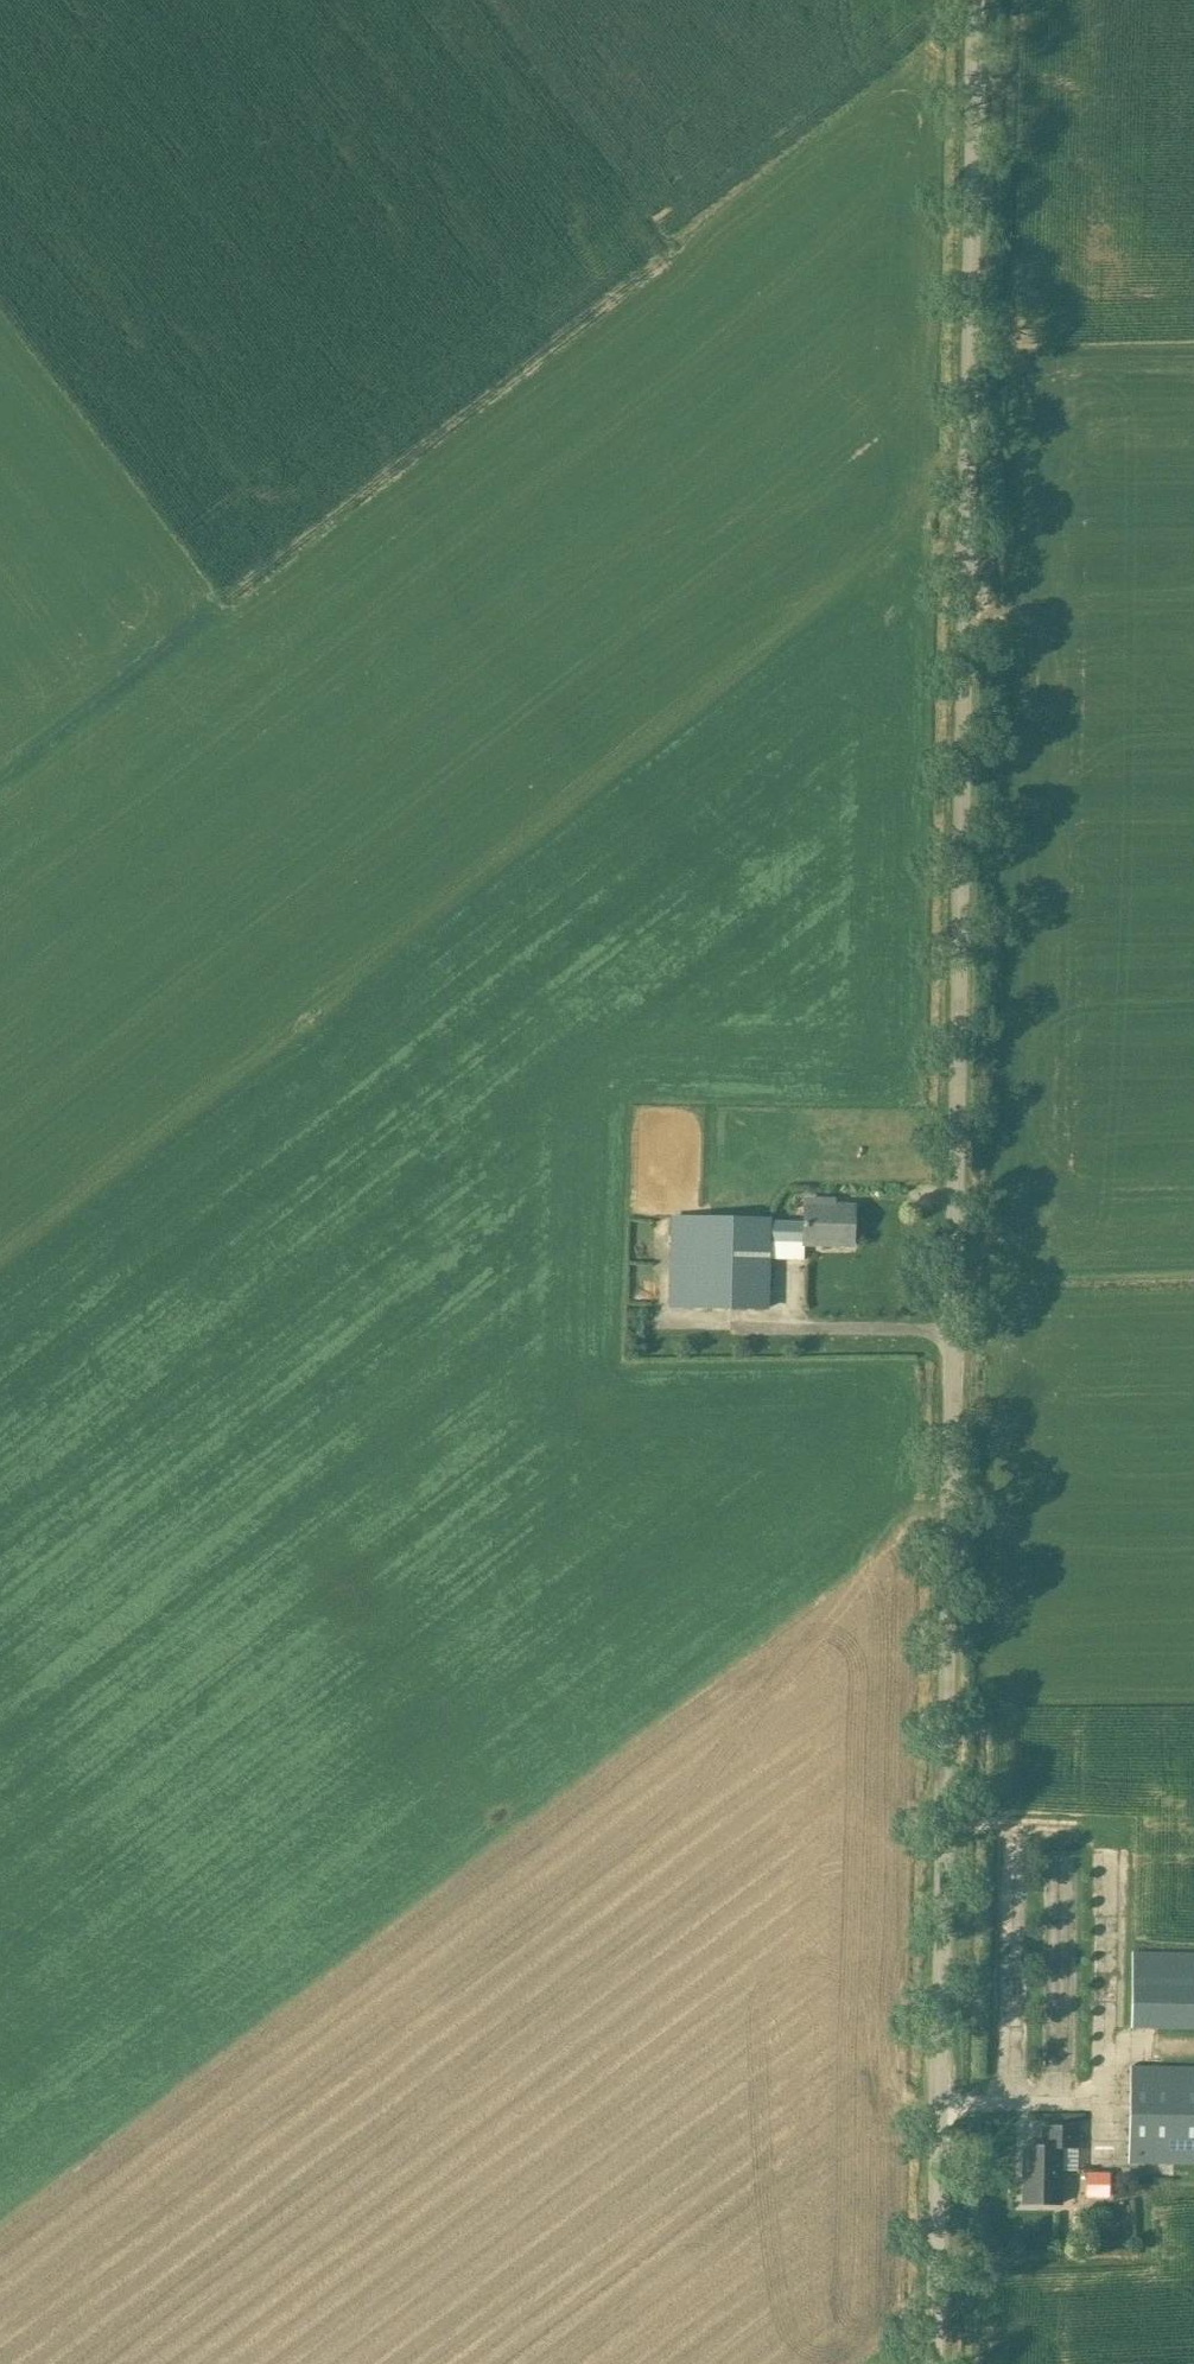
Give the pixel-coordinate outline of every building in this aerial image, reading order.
[(805,1201),(805,1223),(771,1222),(774,1141),(720,1140),(718,1218),(672,1217),(669,1309),(769,1311),(771,1245),(804,1246),(853,1247),(854,1205),(836,1204),(836,1201),(805,1201)] [(1132,1952),(1131,2030),(1193,2032),(1193,1953),(1132,1952)] [(1130,2066),(1128,2164),(1193,2166),(1193,2068),(1130,2066)] [(1042,2127),(1042,2147),(1023,2147),(1022,2205),(1061,2205),(1062,2149),(1079,2149),(1079,2128),(1042,2127)] [(1086,2193),(1109,2193),(1109,2170),(1085,2171),(1086,2193)]
